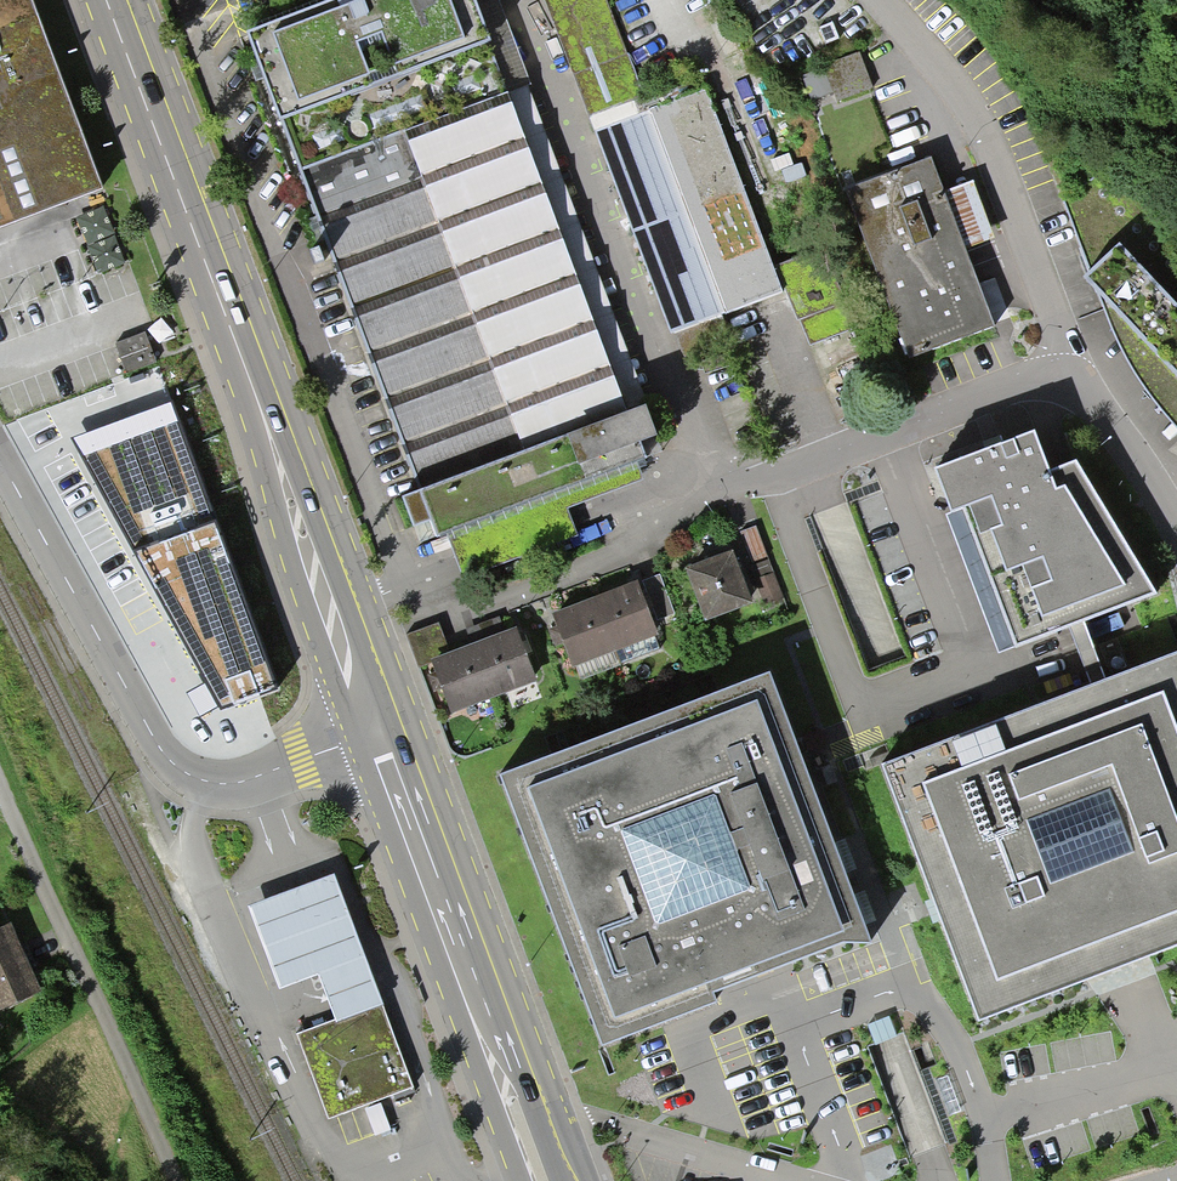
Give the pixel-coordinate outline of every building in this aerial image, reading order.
[(99,179),(30,0),(0,0),(0,220),(99,179)] [(422,497),(404,505),(415,535),(433,529),(438,543),(448,539),(464,580),(577,539),(567,512),(642,483),(636,469),(646,465),(640,450),(656,443),(646,416),(630,421),(472,0),(346,0),(246,38),(422,497)] [(667,334),(780,293),(704,89),(648,110),(607,0),(543,0),(667,334)] [(861,56),(822,70),(835,106),(873,92),(861,56)] [(920,146),(885,154),(888,166),(923,158),(920,146)] [(850,194),(912,363),(997,332),(935,163),(850,194)] [(1106,171),(1066,199),(1091,279),(1085,285),(1104,306),(1119,341),(1137,373),(1173,423),(1176,426),(1176,243),(1106,171)] [(109,206),(83,215),(103,273),(129,263),(109,206)] [(83,456),(221,711),(281,691),(179,420),(83,456)] [(1015,644),(1152,592),(1073,463),(1044,474),(1030,437),(935,473),(950,512),(962,507),(1015,644)] [(706,617),(754,597),(733,546),(685,566),(706,617)] [(660,617),(676,610),(661,574),(645,581),(660,617)] [(554,613),(572,662),(660,630),(642,581),(554,613)] [(1112,676),(1103,651),(1122,644),(1112,614),(1079,626),(1098,681),(1112,676)] [(452,710),(536,675),(516,626),(431,661),(452,710)] [(625,657),(662,647),(660,638),(623,647),(625,657)] [(881,765),(979,1021),(1176,945),(1176,653),(881,765)] [(498,777),(601,1046),(716,1002),(711,990),(843,942),(869,941),(767,674),(498,777)] [(334,875),(248,907),(279,989),(321,974),(338,1020),(295,1036),(328,1122),(415,1090),(334,875)] [(12,923),(0,928),(0,1013),(45,992),(12,923)] [(1096,1117),(1027,1140),(1036,1167),(1142,1132),(1135,1111),(1113,1119),(1116,1129),(1102,1133),(1096,1117)]
